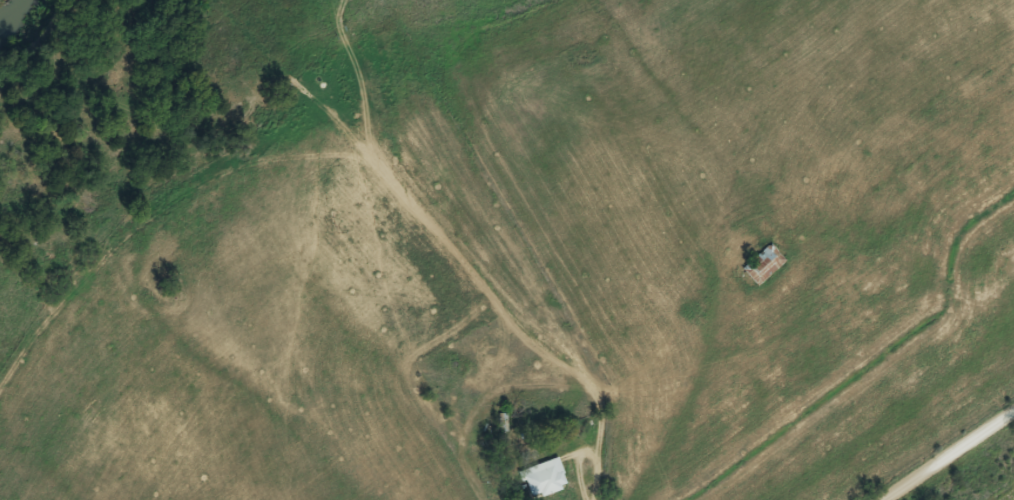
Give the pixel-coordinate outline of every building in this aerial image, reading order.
[(753,287),(782,263),(767,244),(738,268),(753,287)] [(528,499),(533,499),(565,487),(553,458),(517,474),(528,499)]
